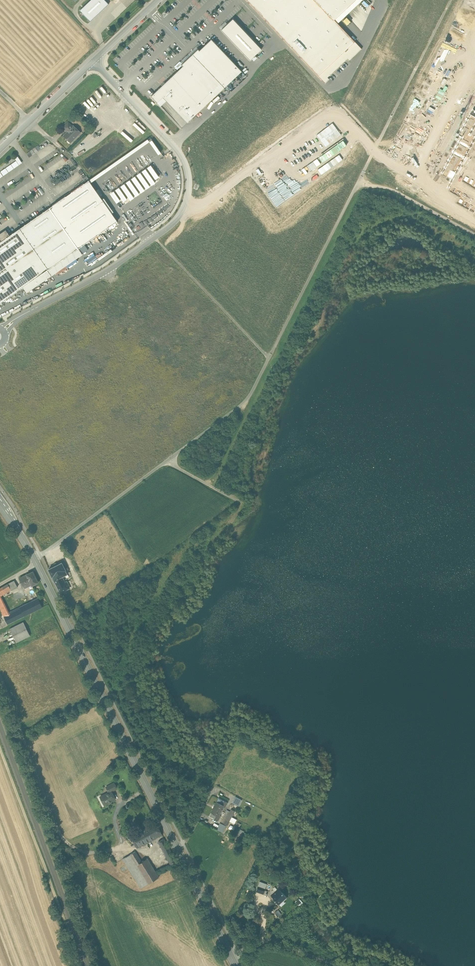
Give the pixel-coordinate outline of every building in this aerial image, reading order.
[(78,9),(88,21),(108,3),(106,0),(88,0),(78,9)] [(315,0),(247,0),(273,28),(319,76),(355,42),(338,23),(334,20),(315,0)] [(334,20),(350,5),(355,0),(315,0),(334,20)] [(334,20),(338,23),(362,0),(355,0),(334,20)] [(341,20),(346,25),(351,21),(346,16),(341,20)] [(262,48),(233,18),(221,29),(251,60),(260,50),(262,48)] [(187,123),(241,69),(212,38),(211,39),(200,50),(198,48),(181,65),(183,66),(151,96),(157,102),(163,97),(166,101),(187,123)] [(355,42),(319,76),(325,83),(329,79),(327,77),(348,58),(350,60),(361,49),(362,49),(355,42)] [(166,101),(163,97),(157,102),(161,106),(166,101)] [(441,173),(450,178),(442,193),(474,211),(474,101),(457,135),(460,137),(441,173)] [(72,127),(68,123),(64,127),(68,131),(64,136),(71,143),(80,132),(74,125),(72,127)] [(148,141),(156,154),(160,151),(153,138),(148,141)] [(135,149),(147,141),(146,139),(134,147),(135,149)] [(22,163),(18,157),(0,168),(0,177),(22,163)] [(152,164),(113,188),(121,201),(125,199),(120,190),(121,189),(128,200),(132,197),(129,192),(130,191),(133,196),(137,194),(137,193),(161,178),(152,164)] [(60,223),(78,248),(117,221),(89,180),(50,208),(53,213),(57,210),(64,220),(60,223)] [(118,201),(113,191),(109,193),(114,203),(118,201)] [(50,208),(10,235),(6,230),(0,234),(0,303),(17,291),(23,286),(27,292),(51,276),(47,270),(78,248),(60,223),(64,220),(57,210),(53,213),(50,208)] [(129,226),(133,233),(141,228),(139,225),(135,227),(132,223),(129,226)] [(47,270),(51,276),(52,276),(82,254),(78,248),(47,270)] [(62,563),(49,569),(57,586),(65,582),(62,576),(65,575),(67,574),(65,570),(62,563)] [(33,571),(20,578),(25,588),(32,585),(38,582),(33,571)] [(14,580),(8,583),(11,590),(18,587),(14,580)] [(65,582),(57,586),(60,592),(70,588),(67,582),(65,582)] [(11,590),(8,583),(3,586),(6,592),(11,590)] [(0,594),(0,608),(3,615),(8,612),(0,596),(1,596),(0,594)] [(35,600),(20,607),(24,616),(28,614),(39,609),(35,600)] [(8,612),(3,615),(8,624),(24,616),(20,607),(8,612)] [(30,635),(23,622),(10,628),(17,642),(30,635)] [(114,783),(106,787),(109,792),(111,791),(112,791),(117,788),(114,783)] [(109,792),(102,796),(104,801),(104,802),(104,804),(106,804),(116,799),(114,796),(113,796),(113,795),(113,794),(112,791),(111,791),(109,792)] [(238,805),(241,799),(235,796),(232,802),(238,805)] [(227,803),(219,798),(214,807),(222,811),(224,807),(225,807),(227,803)] [(222,811),(214,807),(209,816),(218,820),(221,816),(219,815),(222,811)] [(224,823),(227,825),(229,822),(231,818),(232,816),(228,814),(224,823)] [(156,823),(131,836),(137,847),(162,834),(156,823)] [(169,848),(164,838),(159,841),(171,864),(176,861),(169,848)] [(142,861),(135,851),(123,859),(141,888),(159,877),(147,858),(142,861)] [(283,884),(280,881),(279,883),(278,882),(274,886),(274,887),(277,890),(283,884)] [(265,887),(260,886),(258,885),(256,891),(263,893),(266,888),(265,887)] [(280,890),(278,891),(277,890),(273,894),(271,895),(275,899),(275,900),(278,903),(282,900),(283,901),(287,897),(280,890)]
